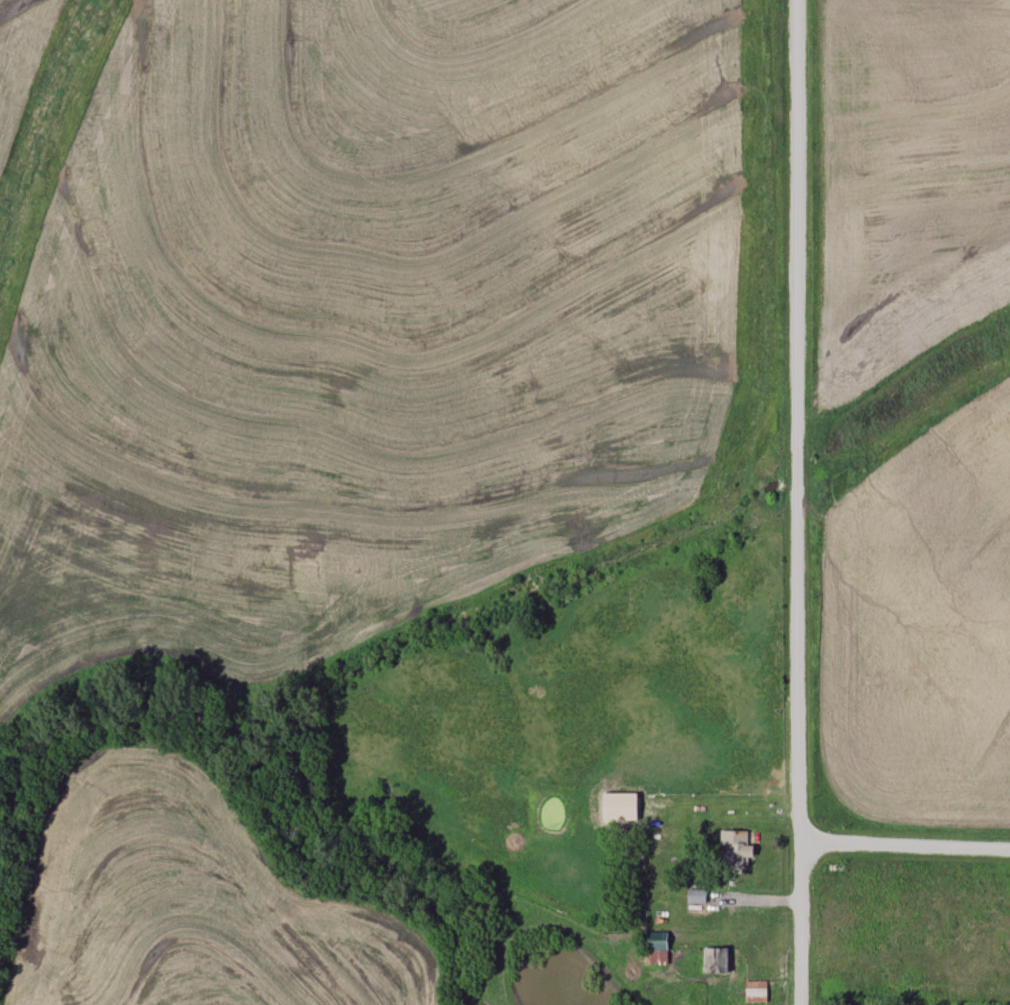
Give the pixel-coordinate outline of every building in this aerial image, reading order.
[(721,849),(728,849),(728,867),(748,867),(748,858),(755,858),(755,845),(747,845),(748,831),(721,831),(721,849)] [(706,889),(687,889),(687,904),(706,904),(706,889)] [(645,932),(645,965),(668,965),(668,932),(645,932)] [(723,948),(704,948),(704,975),(723,975),(723,948)] [(745,1003),(767,1003),(767,981),(745,981),(745,1003)]
